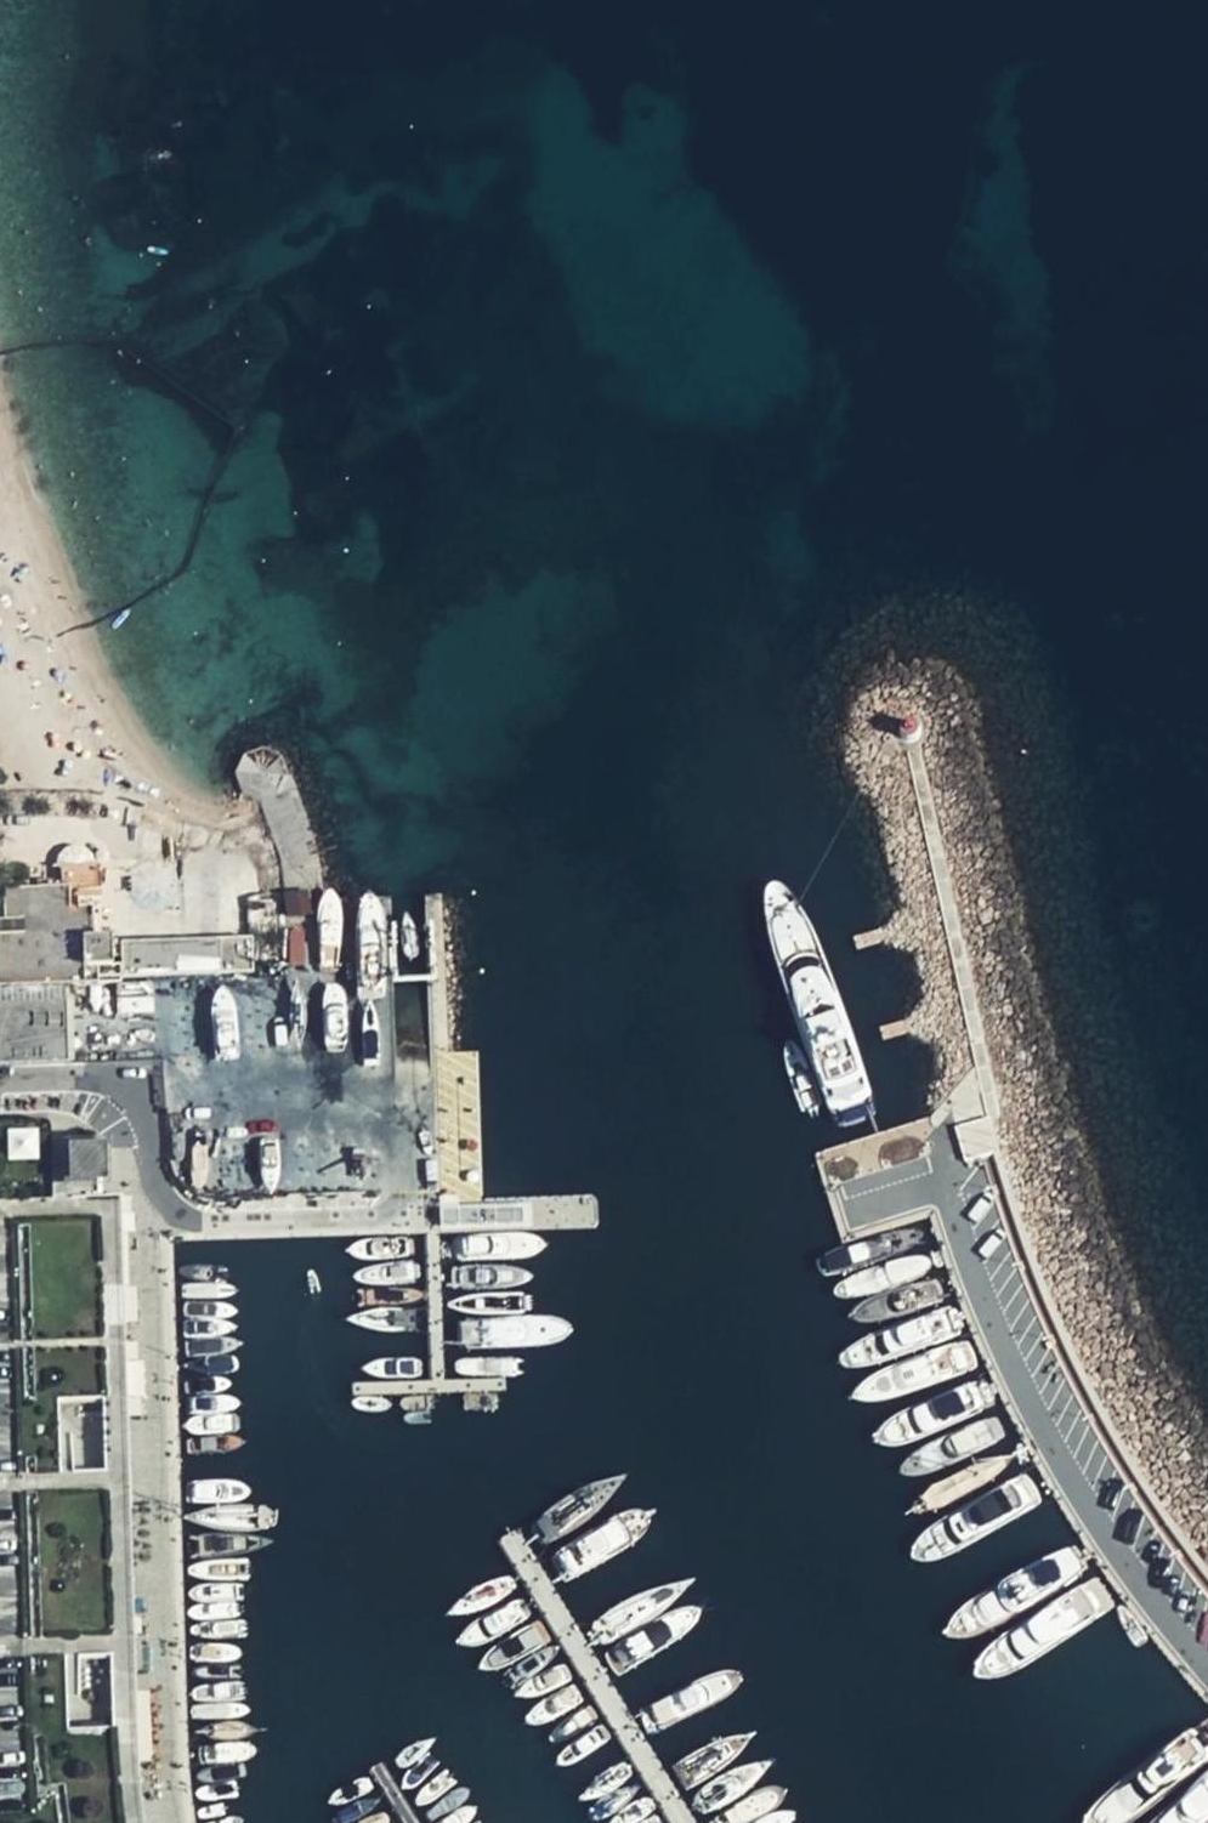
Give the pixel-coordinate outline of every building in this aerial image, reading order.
[(65,985),(99,984),(98,979),(251,973),(250,938),(125,942),(111,947),(111,936),(95,936),(94,908),(83,908),(82,897),(102,896),(102,864),(95,864),(92,852),(81,845),(67,846),(57,857),(54,867),(60,866),(60,885),(46,885),(35,888),(28,888),(28,882),(0,883),(0,920),(20,920),(20,931),(0,933),(0,986),(65,985)] [(67,1062),(65,985),(0,986),(0,1065),(67,1062)] [(125,1801),(120,1727),(70,1731),(65,1657),(118,1654),(117,1631),(113,1490),(113,1472),(63,1473),(60,1400),(110,1398),(103,1149),(51,1151),(50,1128),(47,1122),(35,1120),(0,1121),(0,1822),(128,1822),(125,1801)] [(993,1120),(956,1131),(966,1164),(1002,1154),(993,1120)]
